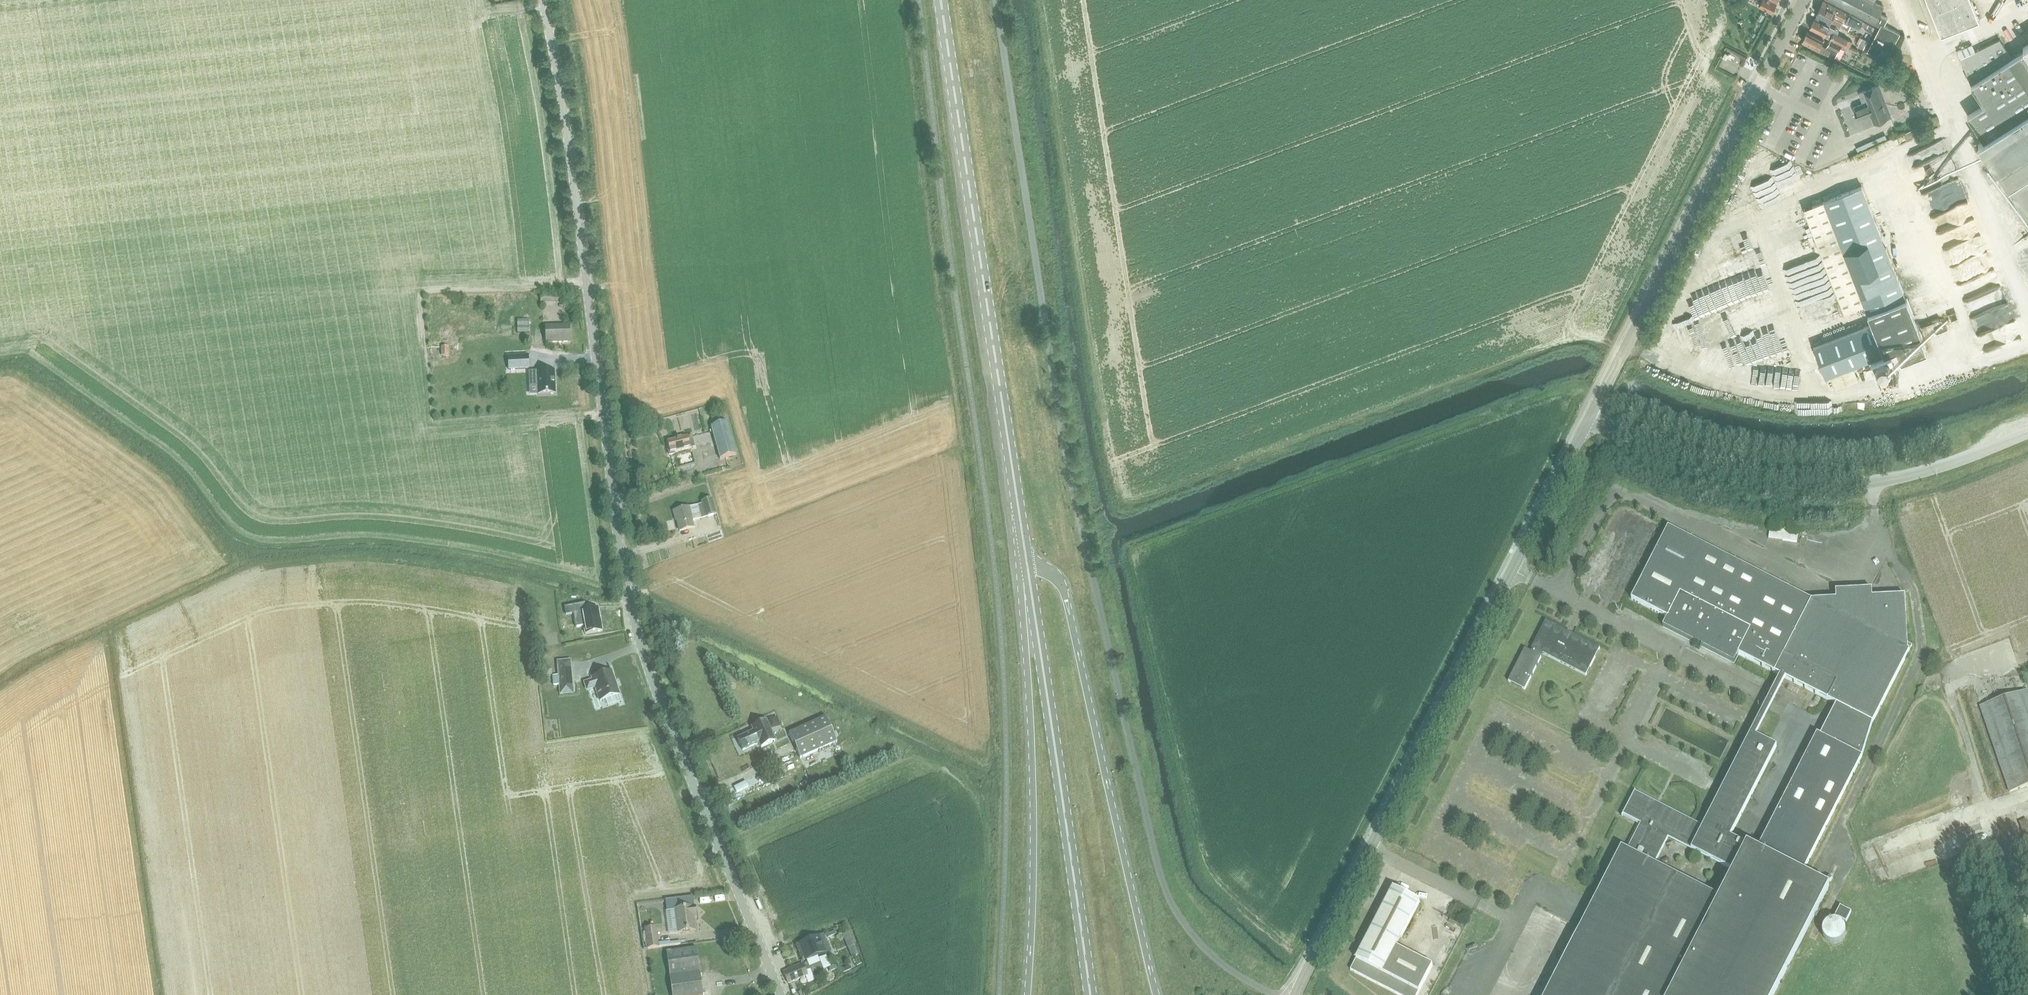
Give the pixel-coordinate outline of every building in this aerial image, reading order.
[(1759,5),(1772,12),(1778,0),(1761,0),(1759,5)] [(1881,26),(1868,50),(1886,60),(1900,33),(1884,25),(1888,17),(1880,13),(1884,6),(1874,1),(1875,0),(1830,0),(1881,26)] [(1941,35),(1979,20),(1972,0),(1927,0),(1941,35)] [(1863,22),(1823,1),(1816,14),(1831,21),(1848,30),(1851,24),(1859,29),(1863,22)] [(1762,18),(1769,20),(1771,13),(1765,11),(1762,18)] [(1814,18),(1810,27),(1824,35),(1824,36),(1830,39),(1841,45),(1845,47),(1856,52),(1858,49),(1851,45),(1852,42),(1848,40),(1833,32),(1835,29),(1829,26),(1831,21),(1816,14),(1814,18)] [(1807,32),(1802,42),(1828,55),(1835,58),(1838,51),(1827,45),(1826,48),(1821,45),(1823,40),(1807,32)] [(2003,32),(1998,35),(2005,45),(2009,42),(2003,32)] [(1838,51),(1841,45),(1830,39),(1827,45),(1838,51)] [(2023,47),(2025,50),(2012,58),(2000,39),(1975,51),(1972,44),(1957,51),(1971,84),(1984,104),(1967,115),(1984,140),(1978,143),(2027,221),(2027,44),(2023,47)] [(1863,104),(1854,107),(1859,120),(1871,115),(1874,123),(1888,117),(1881,99),(1884,98),(1879,85),(1864,90),(1859,93),(1863,104)] [(1919,133),(1916,128),(1904,134),(1906,139),(1919,133)] [(1939,140),(1898,156),(1902,164),(1942,149),(1939,140)] [(1924,339),(1907,297),(1906,298),(1862,186),(1804,208),(1844,312),(1864,304),(1872,323),(1814,346),(1826,379),(1835,375),(1834,373),(1871,359),(1876,371),(1901,361),(1927,351),(1923,340),(1924,339)] [(1781,270),(1791,306),(1830,295),(1826,278),(1813,282),(1814,285),(1804,287),(1802,281),(1800,282),(1798,276),(1789,279),(1786,268),(1781,270)] [(1971,332),(2018,314),(2012,300),(1965,318),(1971,332)] [(526,332),(527,320),(515,320),(514,332),(526,332)] [(545,344),(570,343),(569,327),(545,328),(545,344)] [(528,356),(508,357),(509,371),(529,370),(528,356)] [(541,372),(529,372),(530,387),(531,387),(532,387),(538,387),(538,390),(538,395),(539,395),(541,395),(546,395),(556,394),(556,389),(555,386),(555,380),(555,376),(555,371),(550,372),(541,372)] [(719,461),(736,456),(726,423),(710,428),(719,461)] [(695,449),(692,436),(667,443),(669,452),(668,452),(669,457),(675,455),(675,454),(695,449)] [(712,501),(702,504),(706,518),(716,515),(712,501)] [(676,517),(679,532),(693,529),(692,522),(701,520),(698,506),(689,509),(688,508),(673,512),(674,518),(676,517)] [(1768,527),(1767,537),(1782,539),(1782,536),(1779,536),(1779,528),(1768,527)] [(1758,850),(1747,844),(1747,845),(1731,837),(1777,747),(1754,735),(1751,734),(1703,827),(1635,792),(1636,791),(1635,791),(1622,817),(1624,814),(1641,823),(1639,829),(1638,829),(1627,850),(1622,847),(1546,994),(1774,994),(1830,886),(1804,873),(1862,757),(1873,723),(1912,646),(1907,643),(1907,626),(1905,596),(1872,597),(1872,589),(1836,591),(1836,599),(1812,601),(1668,528),(1632,600),(1667,618),(1663,626),(1663,627),(1734,663),(1739,654),(1836,704),(1820,736),(1817,734),(1758,850)] [(1784,528),(1783,541),(1797,543),(1799,530),(1784,528)] [(602,632),(598,609),(586,611),(585,604),(564,608),(565,616),(573,614),(575,628),(583,627),(585,635),(602,632)] [(1525,690),(1543,654),(1586,676),(1600,649),(1546,621),(1532,648),(1533,649),(1531,652),(1525,649),(1508,682),(1525,690)] [(572,688),(570,661),(558,663),(559,676),(553,676),(554,686),(560,685),(560,689),(572,688)] [(614,680),(611,671),(592,677),(593,681),(588,682),(590,689),(596,687),(600,702),(602,701),(601,699),(610,696),(611,698),(619,695),(617,687),(616,687),(614,680)] [(1980,706),(2010,792),(2027,786),(2027,692),(2027,690),(1980,706)] [(801,759),(837,742),(826,717),(790,734),(801,759)] [(754,732),(738,740),(743,750),(759,743),(762,748),(773,743),(767,730),(770,729),(766,721),(752,727),(754,732)] [(2020,823),(2027,847),(2027,824),(2027,820),(2020,823)] [(1398,994),(1418,994),(1433,966),(1397,947),(1420,902),(1393,888),(1351,970),(1398,994)] [(682,899),(665,901),(667,911),(678,910),(679,918),(677,918),(678,925),(679,933),(695,931),(693,917),(696,917),(696,912),(695,908),(694,902),(693,897),(682,899)] [(1840,907),(1835,917),(1846,923),(1852,912),(1840,907)] [(1823,931),(1823,932),(1823,933),(1823,934),(1823,935),(1823,936),(1824,937),(1824,938),(1825,939),(1825,940),(1826,940),(1827,941),(1828,942),(1829,942),(1829,943),(1830,943),(1831,943),(1832,944),(1833,944),(1834,944),(1835,944),(1836,944),(1837,943),(1838,943),(1839,943),(1840,942),(1841,942),(1842,941),(1842,940),(1843,940),(1844,939),(1844,938),(1845,937),(1845,936),(1845,935),(1846,934),(1846,933),(1846,932),(1846,931),(1846,930),(1845,929),(1845,928),(1845,927),(1844,927),(1844,926),(1843,925),(1842,924),(1842,923),(1841,923),(1840,922),(1839,922),(1838,921),(1837,921),(1836,921),(1835,921),(1834,921),(1833,921),(1832,921),(1831,921),(1830,921),(1829,922),(1828,923),(1827,923),(1826,924),(1825,925),(1825,926),(1824,927),(1823,928),(1823,929),(1823,930),(1823,931)] [(656,928),(644,930),(647,945),(647,949),(659,947),(658,943),(656,928)] [(848,933),(843,935),(847,944),(852,942),(848,933)] [(810,940),(800,944),(807,961),(815,957),(826,953),(820,936),(810,940)] [(849,949),(852,958),(857,956),(854,947),(849,949)] [(695,948),(665,953),(671,994),(702,994),(695,948)] [(817,964),(815,960),(802,965),(802,964),(788,969),(788,971),(784,973),(788,984),(808,975),(806,971),(811,970),(814,978),(825,973),(820,963),(817,964)]
